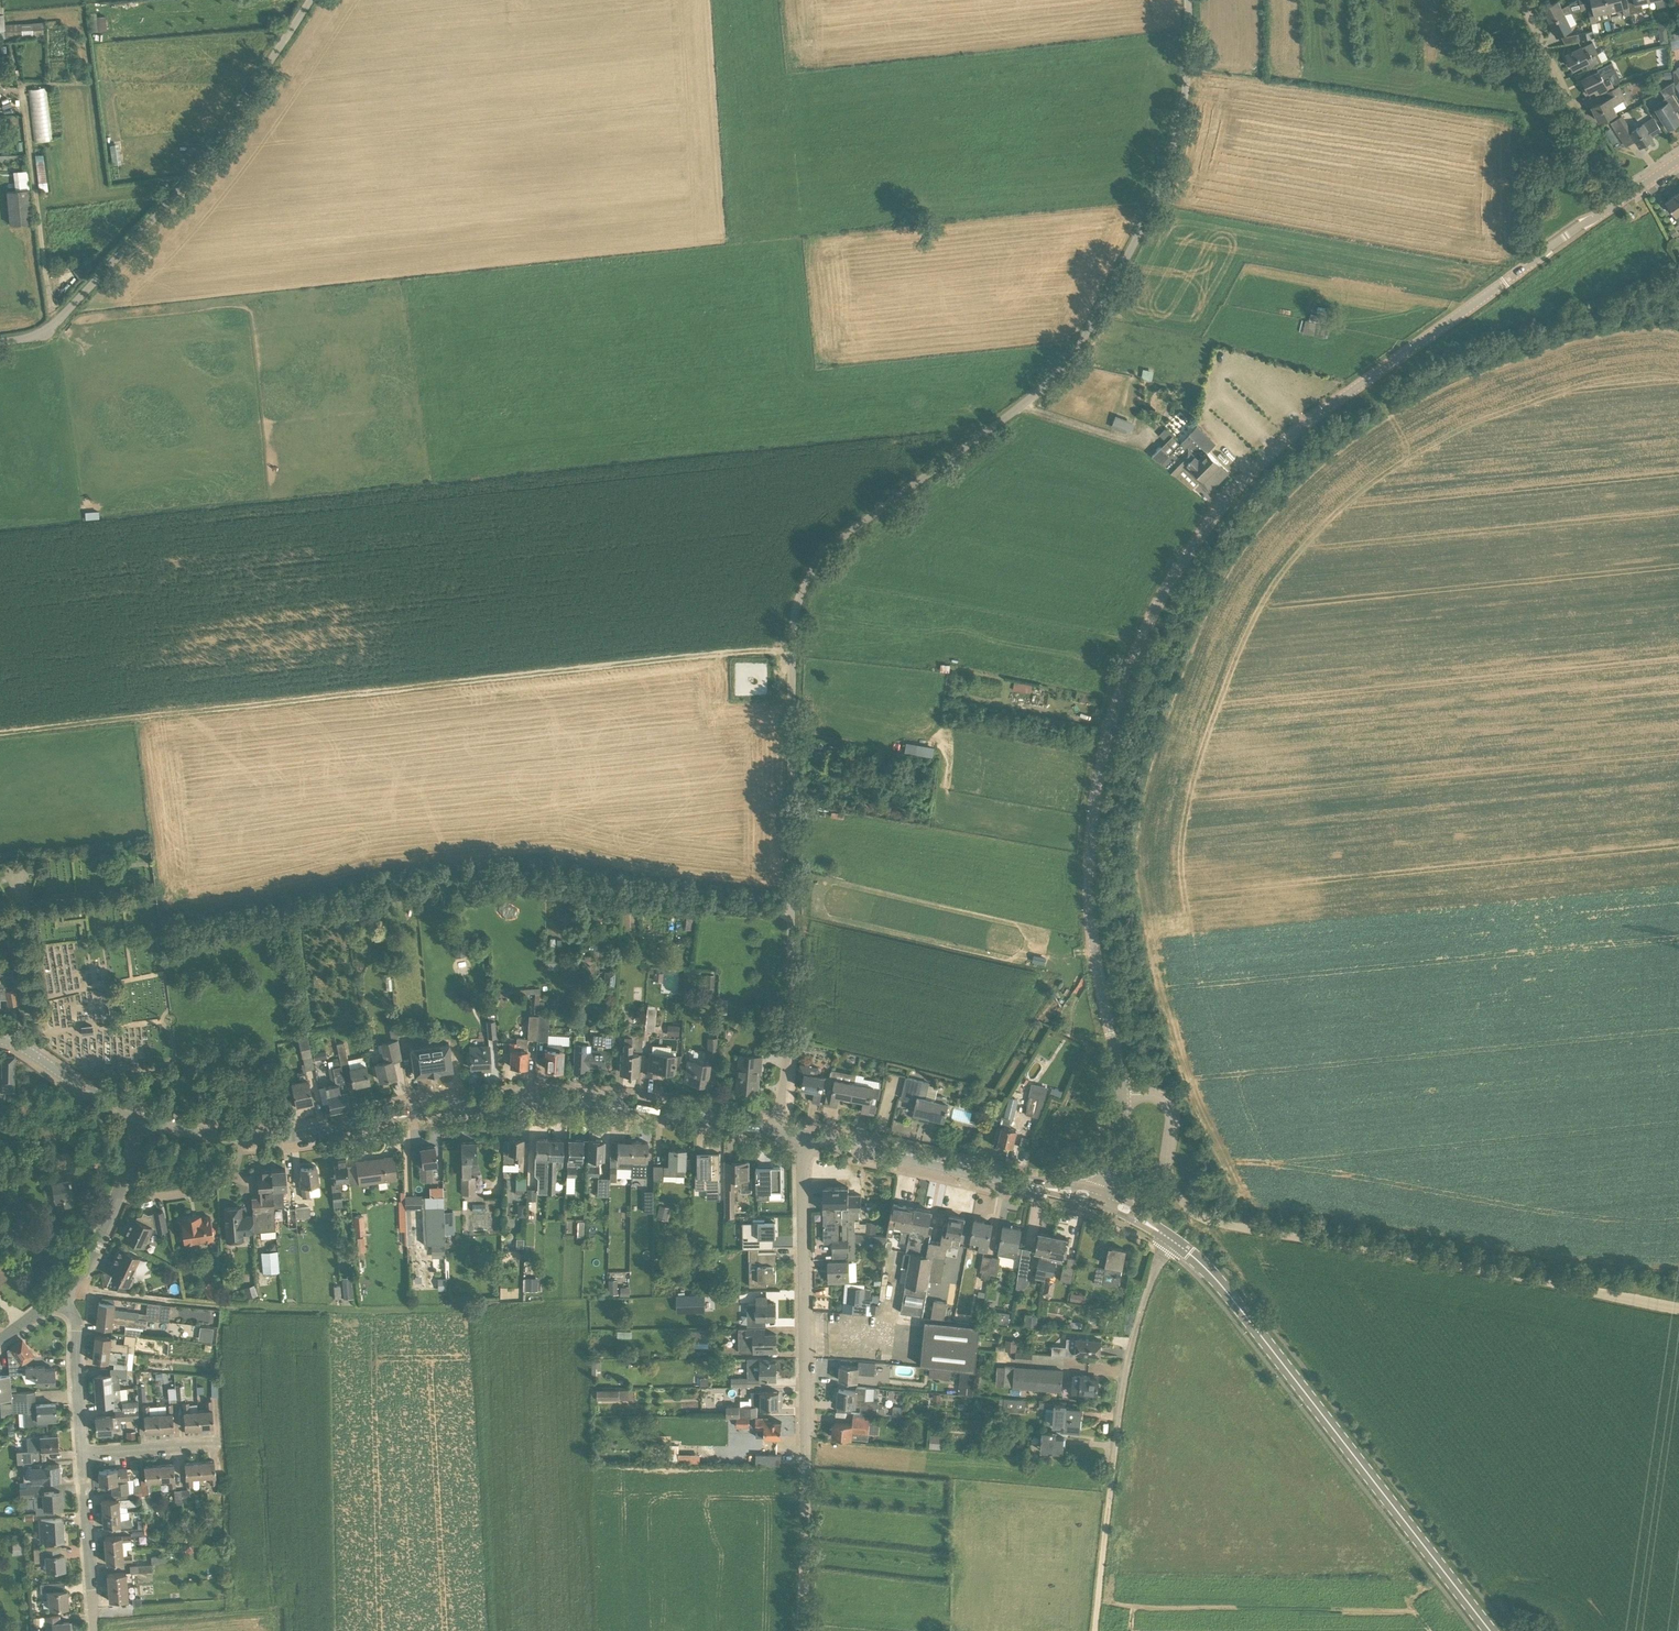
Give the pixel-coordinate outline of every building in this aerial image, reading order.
[(1581,10),(1579,0),(1575,0),(1569,4),(1562,8),(1558,0),(1543,8),(1550,21),(1565,14),(1581,10)] [(1581,10),(1582,11),(1588,10),(1587,4),(1586,0),(1579,0),(1581,10)] [(1587,4),(1588,10),(1591,23),(1597,22),(1611,18),(1609,10),(1607,0),(1592,0),(1592,3),(1587,4)] [(1609,10),(1623,7),(1624,15),(1630,13),(1627,0),(1607,0),(1609,10)] [(1647,0),(1627,0),(1630,13),(1643,10),(1641,1),(1647,0)] [(88,30),(104,31),(105,15),(89,14),(88,30)] [(1550,21),(1557,35),(1560,34),(1564,43),(1594,37),(1593,30),(1566,36),(1564,32),(1572,29),(1565,14),(1550,21)] [(33,37),(32,22),(5,24),(6,30),(8,39),(33,37)] [(1582,47),(1566,54),(1573,68),(1581,64),(1584,70),(1600,63),(1596,54),(1591,57),(1588,51),(1584,53),(1582,47)] [(1607,92),(1615,87),(1608,73),(1601,76),(1599,70),(1582,79),(1586,86),(1583,88),(1586,94),(1594,90),(1597,96),(1607,91),(1607,92)] [(1672,94),(1675,92),(1673,81),(1660,90),(1665,98),(1662,100),(1658,103),(1657,104),(1656,107),(1657,109),(1656,109),(1668,129),(1678,122),(1678,118),(1674,110),(1678,106),(1678,105),(1672,94)] [(29,88),(36,141),(54,139),(47,86),(29,88)] [(1607,92),(1610,97),(1592,106),(1599,121),(1617,112),(1613,105),(1625,99),(1619,86),(1615,87),(1607,92)] [(1631,131),(1626,124),(1621,115),(1611,122),(1626,146),(1636,140),(1640,147),(1653,139),(1651,136),(1660,130),(1661,131),(1653,118),(1631,131)] [(44,155),(37,155),(38,188),(46,188),(44,155)] [(28,222),(27,189),(4,189),(5,223),(28,222)] [(1666,202),(1678,220),(1678,195),(1678,193),(1666,202)] [(1674,227),(1669,231),(1674,237),(1677,234),(1678,233),(1674,227)] [(1303,332),(1327,337),(1330,325),(1306,320),(1303,332)] [(1152,380),(1154,371),(1143,369),(1142,378),(1151,380),(1152,380)] [(1114,418),(1111,427),(1128,433),(1131,424),(1114,418)] [(1228,471),(1208,451),(1216,443),(1198,425),(1180,443),(1165,428),(1159,434),(1166,441),(1161,447),(1152,456),(1176,475),(1184,466),(1209,490),(1210,490),(1209,489),(1212,486),(1213,487),(1228,471)] [(1078,701),(1089,704),(1092,696),(1080,693),(1078,701)] [(904,742),(903,752),(933,755),(934,745),(904,742)] [(363,917),(362,911),(350,914),(351,920),(363,917)] [(567,912),(567,925),(578,925),(578,912),(567,912)] [(675,929),(692,928),(691,916),(674,917),(675,929)] [(465,942),(453,944),(455,957),(467,955),(465,942)] [(563,968),(563,953),(549,954),(547,954),(548,969),(563,968)] [(12,968),(12,956),(0,956),(1,969),(0,969),(0,997),(7,997),(8,1004),(19,1003),(12,968)] [(616,972),(605,971),(604,986),(615,987),(616,972)] [(654,972),(653,980),(662,981),(663,973),(654,972)] [(706,974),(706,987),(714,987),(714,974),(706,974)] [(504,987),(499,987),(499,985),(495,985),(496,996),(505,996),(504,990),(504,987)] [(496,1002),(501,1007),(507,1002),(502,997),(496,1002)] [(643,1006),(643,1027),(656,1027),(656,1006),(643,1006)] [(529,1014),(527,1038),(527,1039),(537,1039),(538,1015),(534,1015),(529,1014)] [(549,1015),(538,1014),(538,1015),(537,1039),(537,1041),(548,1041),(549,1015)] [(92,1025),(82,1026),(83,1034),(93,1033),(92,1025)] [(679,1036),(680,1025),(672,1025),(671,1035),(679,1036)] [(725,1026),(720,1034),(730,1040),(735,1032),(725,1026)] [(593,1045),(597,1045),(597,1050),(588,1050),(589,1044),(576,1043),(574,1068),(588,1069),(588,1065),(604,1066),(605,1050),(603,1050),(603,1045),(611,1046),(612,1033),(605,1033),(605,1035),(602,1035),(602,1034),(593,1034),(593,1042),(594,1042),(593,1045)] [(314,1068),(307,1037),(298,1039),(306,1070),(314,1068)] [(526,1050),(527,1039),(527,1038),(516,1037),(516,1042),(509,1042),(509,1050),(511,1050),(510,1057),(512,1058),(511,1066),(519,1067),(519,1069),(524,1069),(524,1068),(526,1068),(527,1057),(528,1050),(526,1050)] [(624,1037),(624,1043),(623,1053),(621,1053),(621,1062),(623,1062),(622,1073),(637,1074),(638,1054),(631,1054),(632,1038),(624,1037)] [(707,1037),(707,1055),(717,1055),(717,1037),(707,1037)] [(400,1055),(397,1039),(392,1040),(381,1043),(385,1060),(376,1062),(380,1080),(388,1078),(389,1078),(396,1076),(392,1061),(401,1059),(400,1055)] [(339,1058),(341,1066),(349,1065),(348,1060),(344,1042),(336,1044),(339,1058)] [(430,1045),(433,1072),(440,1071),(440,1070),(451,1069),(452,1069),(452,1068),(449,1043),(449,1042),(448,1042),(430,1045)] [(546,1049),(545,1049),(544,1057),(547,1057),(546,1069),(554,1069),(554,1070),(558,1071),(559,1069),(561,1069),(562,1044),(547,1043),(546,1049)] [(430,1045),(411,1048),(411,1047),(410,1047),(411,1049),(414,1073),(414,1074),(415,1074),(427,1072),(427,1073),(433,1072),(430,1045)] [(470,1051),(471,1067),(490,1067),(489,1047),(479,1048),(479,1050),(470,1051)] [(681,1055),(675,1054),(649,1052),(647,1075),(656,1076),(656,1071),(674,1072),(674,1070),(680,1071),(681,1055)] [(2,1055),(2,1084),(15,1084),(15,1055),(8,1055),(2,1055)] [(737,1090),(755,1091),(757,1091),(759,1092),(759,1090),(758,1090),(760,1068),(762,1068),(763,1056),(740,1055),(737,1090)] [(331,1111),(350,1106),(341,1066),(339,1058),(332,1059),(333,1063),(330,1063),(331,1067),(332,1067),(334,1077),(336,1076),(337,1084),(325,1086),(331,1111)] [(706,1084),(710,1063),(687,1059),(683,1081),(693,1082),(694,1080),(706,1082),(706,1084)] [(819,1103),(822,1092),(827,1093),(830,1077),(825,1076),(818,1075),(819,1067),(801,1063),(797,1079),(804,1080),(802,1088),(815,1091),(812,1101),(819,1103)] [(370,1082),(366,1064),(350,1068),(353,1085),(370,1082)] [(851,1098),(855,1082),(841,1079),(843,1071),(832,1069),(830,1077),(827,1093),(825,1105),(837,1107),(839,1096),(851,1098)] [(313,1102),(307,1072),(299,1074),(300,1080),(292,1082),(297,1105),(313,1102)] [(949,1103),(946,1102),(947,1097),(937,1095),(939,1087),(928,1084),(929,1082),(907,1077),(902,1098),(917,1101),(914,1112),(915,1113),(915,1112),(920,1113),(919,1119),(928,1121),(929,1116),(943,1119),(944,1120),(946,1112),(946,1113),(949,1103)] [(874,1086),(855,1082),(851,1098),(864,1101),(862,1112),(868,1113),(869,1111),(875,1112),(880,1087),(874,1086)] [(1033,1083),(1031,1089),(1026,1114),(1035,1116),(1040,1117),(1049,1086),(1033,1083)] [(970,1085),(964,1088),(967,1093),(973,1091),(970,1085)] [(1062,1096),(1064,1091),(1053,1087),(1051,1093),(1062,1096)] [(997,1134),(998,1134),(1001,1135),(999,1143),(1012,1146),(1016,1129),(1009,1128),(1011,1119),(1013,1119),(1018,1099),(1010,1097),(1007,1107),(1004,1117),(1002,1117),(997,1134)] [(953,1121),(980,1122),(980,1111),(953,1110),(953,1121)] [(503,1141),(503,1163),(514,1163),(514,1161),(521,1161),(521,1154),(522,1153),(523,1138),(509,1137),(509,1141),(503,1141)] [(547,1180),(548,1170),(549,1139),(535,1138),(535,1156),(535,1166),(539,1166),(539,1180),(547,1180)] [(555,1192),(556,1170),(562,1166),(562,1158),(563,1139),(549,1139),(548,1170),(547,1180),(547,1193),(555,1192)] [(582,1166),(583,1140),(568,1139),(567,1176),(576,1176),(577,1166),(582,1166)] [(594,1159),(603,1159),(603,1141),(602,1141),(602,1139),(596,1139),(596,1140),(588,1140),(587,1175),(599,1175),(600,1166),(594,1166),(594,1159)] [(476,1160),(476,1141),(461,1141),(462,1177),(461,1177),(461,1194),(475,1194),(475,1176),(470,1176),(469,1160),(476,1160)] [(631,1168),(631,1160),(632,1142),(617,1141),(617,1153),(610,1153),(609,1180),(616,1181),(616,1167),(631,1168)] [(632,1142),(631,1160),(631,1168),(632,1160),(639,1160),(638,1171),(647,1171),(648,1142),(632,1142)] [(421,1181),(430,1180),(432,1180),(432,1165),(437,1164),(434,1146),(435,1146),(435,1145),(420,1147),(423,1165),(421,1166),(421,1181)] [(676,1167),(684,1167),(685,1149),(669,1149),(669,1166),(653,1165),(652,1180),(662,1180),(663,1175),(676,1176),(676,1167)] [(63,1198),(64,1205),(73,1204),(70,1182),(71,1182),(71,1178),(69,1178),(69,1179),(60,1181),(57,1164),(66,1162),(65,1152),(48,1155),(51,1171),(47,1171),(49,1183),(51,1183),(54,1199),(63,1198)] [(709,1153),(696,1153),(696,1156),(696,1175),(695,1175),(695,1189),(696,1189),(706,1189),(706,1192),(720,1192),(720,1153),(709,1153)] [(384,1158),(366,1160),(356,1161),(359,1183),(397,1179),(394,1156),(384,1158)] [(341,1180),(348,1179),(346,1158),(338,1159),(338,1161),(334,1162),(335,1174),(333,1174),(333,1176),(330,1177),(333,1206),(342,1205),(340,1184),(342,1184),(341,1180)] [(749,1161),(732,1162),(732,1173),(725,1173),(725,1162),(725,1161),(725,1216),(734,1216),(734,1186),(752,1185),(752,1178),(749,1178),(749,1161)] [(300,1178),(303,1198),(309,1197),(308,1186),(318,1184),(316,1165),(314,1166),(314,1164),(308,1165),(308,1166),(301,1167),(302,1177),(300,1178)] [(769,1199),(769,1191),(780,1191),(780,1167),(756,1167),(756,1199),(769,1199)] [(285,1168),(271,1170),(272,1188),(274,1208),(284,1207),(283,1194),(281,1195),(281,1188),(287,1188),(285,1168)] [(253,1215),(254,1232),(275,1230),(274,1208),(272,1188),(271,1170),(269,1170),(265,1170),(265,1172),(257,1173),(258,1179),(256,1179),(257,1197),(251,1197),(251,1196),(252,1207),(253,1215)] [(526,1190),(526,1178),(516,1177),(516,1189),(525,1190),(526,1190)] [(598,1178),(597,1196),(609,1196),(609,1178),(598,1178)] [(856,1240),(855,1233),(855,1218),(859,1218),(859,1210),(861,1210),(861,1195),(848,1195),(848,1187),(826,1187),(826,1188),(824,1190),(823,1190),(824,1210),(835,1210),(835,1219),(837,1219),(838,1240),(856,1240)] [(527,1188),(526,1200),(536,1201),(536,1188),(527,1188)] [(653,1190),(644,1190),(644,1212),(652,1212),(653,1190)] [(422,1207),(422,1209),(444,1208),(443,1196),(434,1197),(431,1197),(422,1197),(422,1207)] [(892,1207),(893,1203),(888,1202),(881,1202),(866,1202),(866,1218),(873,1218),(873,1209),(881,1209),(884,1209),(884,1206),(888,1207),(892,1207)] [(892,1207),(887,1230),(902,1233),(900,1241),(908,1243),(906,1252),(911,1252),(933,1256),(936,1242),(930,1241),(933,1226),(929,1225),(932,1211),(893,1203),(892,1207)] [(656,1217),(666,1220),(670,1208),(659,1205),(656,1217)] [(242,1233),(254,1232),(253,1215),(242,1216),(241,1206),(224,1207),(227,1240),(243,1239),(242,1233)] [(296,1227),(296,1218),(295,1208),(295,1206),(286,1207),(287,1228),(296,1227)] [(310,1207),(295,1208),(296,1218),(311,1216),(310,1207)] [(431,1254),(445,1253),(444,1247),(444,1242),(444,1233),(444,1213),(444,1208),(422,1209),(423,1244),(431,1244),(431,1254)] [(855,1233),(856,1240),(838,1240),(837,1219),(835,1219),(835,1210),(824,1210),(824,1211),(824,1242),(832,1242),(833,1259),(856,1259),(856,1241),(887,1244),(888,1235),(855,1233)] [(124,1237),(143,1246),(152,1227),(157,1226),(157,1231),(166,1229),(163,1211),(154,1212),(154,1213),(148,1214),(143,1212),(139,1221),(133,1218),(128,1229),(126,1227),(123,1232),(126,1234),(124,1237)] [(444,1213),(444,1233),(450,1233),(454,1233),(453,1213),(444,1213)] [(181,1224),(185,1243),(214,1239),(213,1234),(214,1231),(214,1228),(212,1227),(210,1217),(209,1217),(207,1216),(205,1216),(203,1218),(200,1218),(200,1214),(183,1217),(183,1218),(181,1218),(179,1220),(180,1222),(181,1224)] [(946,1256),(948,1244),(959,1246),(965,1217),(950,1214),(948,1222),(944,1222),(945,1222),(941,1243),(936,1242),(933,1256),(929,1279),(940,1282),(945,1256),(946,1256)] [(353,1216),(355,1235),(366,1234),(364,1215),(353,1216)] [(774,1248),(774,1247),(773,1237),(773,1221),(762,1221),(762,1219),(751,1219),(751,1221),(740,1221),(741,1249),(749,1248),(759,1248),(774,1248)] [(992,1222),(985,1221),(975,1219),(971,1240),(970,1248),(987,1251),(992,1222)] [(877,1225),(867,1224),(866,1232),(876,1233),(877,1225)] [(1021,1228),(1011,1226),(1003,1225),(998,1253),(1007,1255),(1008,1247),(1018,1249),(1021,1228)] [(1035,1278),(1044,1280),(1045,1274),(1050,1254),(1053,1235),(1039,1232),(1037,1242),(1035,1241),(1033,1251),(1043,1253),(1042,1258),(1039,1257),(1035,1278)] [(1054,1276),(1057,1261),(1062,1262),(1063,1257),(1066,1257),(1068,1248),(1065,1247),(1067,1238),(1053,1235),(1050,1254),(1045,1274),(1054,1276)] [(364,1237),(356,1237),(356,1252),(365,1252),(364,1237)] [(1097,1266),(1095,1282),(1119,1287),(1126,1249),(1112,1247),(1113,1246),(1109,1245),(1108,1249),(1109,1249),(1105,1268),(1097,1266)] [(112,1276),(130,1285),(134,1277),(130,1275),(139,1256),(120,1248),(111,1267),(115,1269),(112,1276)] [(749,1248),(749,1271),(749,1286),(767,1286),(767,1280),(776,1280),(776,1270),(773,1270),(772,1267),(774,1267),(774,1253),(776,1253),(759,1253),(759,1248),(749,1248)] [(1030,1279),(1026,1278),(1031,1255),(1029,1254),(1030,1249),(1023,1248),(1018,1278),(1016,1288),(1020,1288),(1021,1288),(1023,1288),(1025,1287),(1027,1286),(1028,1284),(1029,1282),(1030,1279)] [(277,1250),(262,1251),(263,1272),(278,1271),(277,1250)] [(929,1281),(929,1279),(933,1256),(911,1252),(901,1312),(922,1316),(929,1281)] [(901,1267),(908,1269),(910,1254),(904,1253),(901,1267)] [(989,1272),(990,1273),(992,1257),(983,1255),(980,1271),(982,1271),(989,1272)] [(708,1268),(709,1258),(700,1257),(699,1267),(708,1268)] [(1000,1258),(992,1257),(990,1273),(997,1274),(1000,1258)] [(1060,1280),(1071,1282),(1076,1258),(1068,1257),(1066,1268),(1063,1267),(1060,1280)] [(849,1260),(833,1260),(829,1260),(829,1282),(849,1282),(849,1260)] [(989,1272),(982,1271),(981,1279),(988,1280),(989,1272)] [(343,1299),(353,1298),(351,1276),(341,1277),(343,1299)] [(539,1277),(526,1277),(526,1290),(538,1290),(539,1277)] [(446,1285),(446,1279),(446,1278),(438,1278),(438,1290),(446,1290),(446,1285)] [(608,1280),(608,1294),(619,1294),(619,1286),(618,1286),(618,1279),(608,1280)] [(219,1293),(210,1281),(201,1286),(210,1299),(219,1293)] [(878,1304),(879,1295),(873,1295),(871,1295),(871,1289),(864,1289),(864,1288),(855,1287),(856,1283),(849,1283),(849,1287),(847,1302),(854,1303),(853,1313),(866,1314),(867,1304),(873,1305),(873,1304),(878,1304)] [(247,1298),(257,1295),(254,1284),(244,1288),(247,1298)] [(629,1286),(620,1286),(620,1294),(629,1294),(629,1286)] [(1071,1293),(1070,1301),(1084,1303),(1085,1295),(1071,1293)] [(676,1296),(677,1312),(705,1312),(705,1295),(676,1296)] [(767,1296),(757,1297),(758,1319),(775,1319),(775,1316),(776,1316),(776,1312),(775,1312),(775,1303),(767,1303),(767,1296)] [(944,1319),(947,1303),(947,1302),(934,1299),(931,1318),(944,1319)] [(97,1314),(147,1319),(169,1322),(171,1305),(161,1304),(147,1302),(146,1313),(139,1312),(114,1309),(115,1303),(99,1302),(97,1314)] [(1009,1323),(1010,1313),(1010,1312),(996,1310),(995,1321),(1009,1323)] [(125,1324),(125,1325),(146,1327),(147,1319),(97,1314),(96,1327),(112,1328),(113,1322),(125,1324)] [(1038,1316),(1027,1315),(1026,1326),(1037,1327),(1038,1316)] [(978,1348),(980,1325),(925,1319),(921,1365),(960,1369),(975,1370),(976,1370),(978,1348)] [(197,1339),(211,1341),(212,1327),(198,1326),(197,1339)] [(739,1327),(739,1352),(767,1351),(767,1348),(776,1348),(776,1334),(761,1334),(761,1328),(765,1328),(765,1327),(739,1327)] [(140,1329),(138,1329),(133,1328),(125,1328),(124,1334),(137,1336),(139,1336),(140,1329)] [(710,1331),(691,1330),(690,1346),(709,1347),(710,1331)] [(94,1348),(127,1352),(128,1352),(129,1344),(111,1343),(111,1337),(95,1335),(94,1348)] [(1100,1355),(1101,1340),(1077,1338),(1069,1338),(1068,1351),(1076,1352),(1076,1353),(1100,1355)] [(55,1368),(53,1368),(45,1368),(45,1366),(25,1367),(25,1361),(33,1355),(22,1340),(7,1351),(9,1374),(26,1373),(36,1373),(36,1382),(55,1381),(55,1368)] [(1016,1352),(1018,1340),(1006,1340),(1005,1346),(998,1345),(997,1350),(1005,1351),(1016,1352)] [(126,1363),(127,1352),(94,1348),(93,1360),(114,1363),(114,1368),(127,1368),(128,1364),(126,1363)] [(1032,1353),(1016,1352),(1015,1360),(1031,1362),(1032,1353)] [(731,1386),(760,1386),(760,1379),(777,1379),(776,1362),(770,1362),(770,1358),(748,1358),(748,1377),(731,1377),(731,1386)] [(592,1374),(602,1374),(601,1361),(592,1361),(592,1374)] [(858,1381),(858,1373),(875,1375),(876,1362),(858,1361),(858,1366),(841,1365),(839,1380),(858,1381)] [(1031,1368),(1014,1367),(1004,1366),(1003,1386),(1014,1387),(1062,1390),(1063,1370),(1031,1368)] [(94,1375),(96,1390),(120,1389),(120,1384),(119,1377),(127,1378),(127,1368),(114,1368),(110,1368),(111,1374),(94,1375)] [(951,1377),(952,1370),(930,1368),(929,1375),(951,1377)] [(975,1370),(960,1369),(959,1394),(973,1395),(975,1370)] [(176,1398),(175,1385),(174,1373),(166,1374),(168,1399),(176,1398)] [(11,1398),(11,1392),(11,1387),(9,1374),(0,1375),(0,1400),(11,1398)] [(1082,1376),(1074,1375),(1073,1375),(1072,1395),(1080,1395),(1081,1392),(1097,1393),(1098,1378),(1089,1377),(1090,1375),(1082,1375),(1082,1376)] [(138,1392),(138,1399),(138,1401),(145,1401),(144,1384),(137,1385),(138,1392)] [(175,1385),(176,1398),(177,1399),(185,1399),(184,1385),(175,1385)] [(862,1406),(862,1412),(887,1414),(887,1407),(882,1407),(882,1403),(877,1402),(877,1401),(865,1400),(866,1387),(856,1386),(856,1390),(839,1389),(838,1404),(855,1406),(862,1406)] [(120,1389),(96,1390),(97,1405),(117,1404),(117,1409),(139,1408),(138,1401),(138,1399),(138,1392),(133,1392),(133,1399),(128,1400),(127,1388),(120,1389)] [(592,1390),(592,1402),(598,1402),(598,1398),(619,1398),(619,1399),(633,1399),(633,1389),(619,1389),(597,1389),(597,1390),(592,1390)] [(13,1412),(19,1412),(20,1426),(47,1424),(47,1419),(56,1419),(56,1409),(55,1403),(36,1404),(35,1391),(12,1393),(13,1412)] [(779,1391),(752,1392),(752,1406),(727,1405),(727,1416),(757,1416),(757,1406),(761,1406),(761,1408),(779,1407),(779,1391)] [(1025,1412),(1026,1400),(1000,1398),(999,1410),(1025,1412)] [(207,1410),(198,1411),(199,1427),(214,1426),(212,1400),(206,1401),(207,1410)] [(1080,1409),(1066,1408),(1066,1403),(1040,1401),(1040,1407),(1055,1408),(1053,1425),(1063,1425),(1063,1427),(1079,1429),(1080,1409)] [(199,1427),(198,1411),(189,1411),(189,1402),(183,1402),(185,1428),(199,1427)] [(166,1404),(166,1407),(157,1407),(158,1414),(159,1431),(174,1429),(172,1403),(166,1404)] [(159,1431),(158,1414),(149,1414),(149,1405),(143,1406),(145,1432),(159,1431)] [(115,1409),(116,1415),(95,1417),(96,1432),(115,1431),(121,1431),(120,1423),(121,1423),(121,1420),(140,1418),(139,1408),(117,1409),(115,1409)] [(768,1417),(757,1417),(757,1416),(727,1416),(681,1416),(682,1447),(678,1447),(678,1446),(673,1446),(673,1462),(678,1462),(679,1464),(745,1464),(746,1437),(728,1437),(728,1432),(704,1432),(704,1426),(737,1426),(737,1427),(749,1427),(749,1437),(764,1437),(782,1437),(782,1421),(768,1422),(768,1417)] [(833,1437),(851,1438),(868,1440),(869,1433),(878,1433),(878,1424),(870,1423),(870,1418),(853,1417),(852,1424),(834,1423),(833,1437)] [(1043,1430),(1042,1451),(1064,1452),(1063,1452),(1064,1437),(1065,1437),(1065,1436),(1057,1435),(1057,1431),(1043,1430)] [(930,1434),(930,1448),(941,1449),(942,1435),(930,1434)] [(29,1436),(29,1450),(16,1450),(17,1463),(31,1462),(45,1461),(46,1461),(46,1450),(58,1449),(57,1435),(29,1436)] [(199,1462),(201,1476),(210,1476),(211,1484),(216,1484),(214,1460),(199,1462)] [(59,1464),(45,1465),(45,1461),(31,1462),(32,1480),(27,1480),(27,1487),(39,1486),(44,1486),(44,1479),(60,1479),(60,1478),(59,1465),(59,1464)] [(185,1463),(187,1486),(193,1485),(192,1477),(201,1476),(199,1462),(185,1463)] [(159,1465),(160,1480),(169,1479),(170,1487),(175,1487),(174,1464),(159,1465)] [(142,1492),(142,1497),(143,1512),(151,1511),(150,1494),(152,1494),(151,1480),(160,1480),(159,1465),(144,1466),(145,1480),(140,1480),(141,1484),(142,1492)] [(133,1479),(128,1479),(127,1468),(116,1469),(116,1468),(99,1470),(100,1484),(111,1483),(112,1494),(134,1492),(133,1485),(133,1479)] [(134,1492),(142,1492),(141,1484),(133,1485),(134,1492)] [(61,1498),(60,1492),(61,1492),(61,1491),(39,1493),(39,1486),(27,1487),(19,1487),(20,1497),(37,1496),(37,1500),(44,1499),(45,1508),(62,1507),(61,1498)] [(190,1489),(182,1490),(183,1497),(190,1497),(190,1489)] [(182,1501),(181,1490),(174,1490),(175,1504),(182,1503),(182,1501)] [(142,1492),(134,1492),(112,1494),(113,1499),(101,1500),(102,1513),(121,1512),(120,1506),(136,1504),(135,1498),(142,1497),(142,1492)] [(121,1512),(102,1513),(103,1526),(130,1524),(129,1518),(121,1519),(121,1512)] [(57,1540),(63,1540),(63,1535),(62,1535),(62,1531),(63,1531),(62,1518),(41,1519),(41,1528),(46,1528),(46,1541),(54,1541),(57,1541),(57,1540)] [(104,1537),(105,1550),(123,1548),(122,1541),(131,1540),(131,1535),(104,1537)] [(42,1562),(42,1569),(46,1568),(46,1570),(65,1569),(64,1553),(60,1554),(60,1547),(62,1547),(62,1546),(42,1548),(33,1548),(34,1562),(42,1562)] [(123,1548),(105,1550),(106,1563),(133,1560),(132,1555),(124,1556),(123,1548)] [(166,1563),(165,1557),(165,1556),(152,1557),(152,1564),(166,1563)] [(107,1573),(108,1587),(127,1586),(135,1585),(133,1572),(153,1571),(152,1564),(130,1565),(130,1572),(126,1572),(107,1573)] [(58,1582),(40,1583),(40,1592),(49,1592),(50,1608),(68,1606),(67,1590),(58,1590),(58,1582)] [(109,1600),(128,1599),(127,1586),(108,1587),(109,1600)] [(936,1586),(936,1599),(945,1599),(945,1586),(936,1586)] [(45,1630),(70,1630),(70,1629),(72,1629),(71,1622),(69,1622),(69,1621),(60,1622),(59,1615),(34,1617),(35,1625),(44,1625),(45,1630)]
